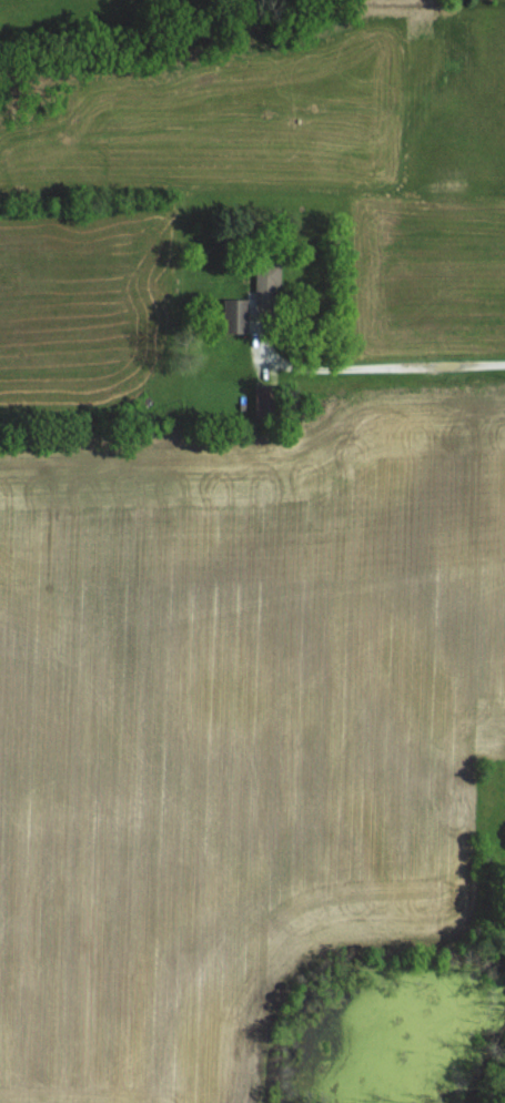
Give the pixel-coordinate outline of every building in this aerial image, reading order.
[(280,264),(256,265),(257,308),(281,308),(280,264)] [(248,334),(248,300),(224,299),(224,333),(248,334)] [(255,387),(256,421),(278,420),(277,386),(255,387)]
